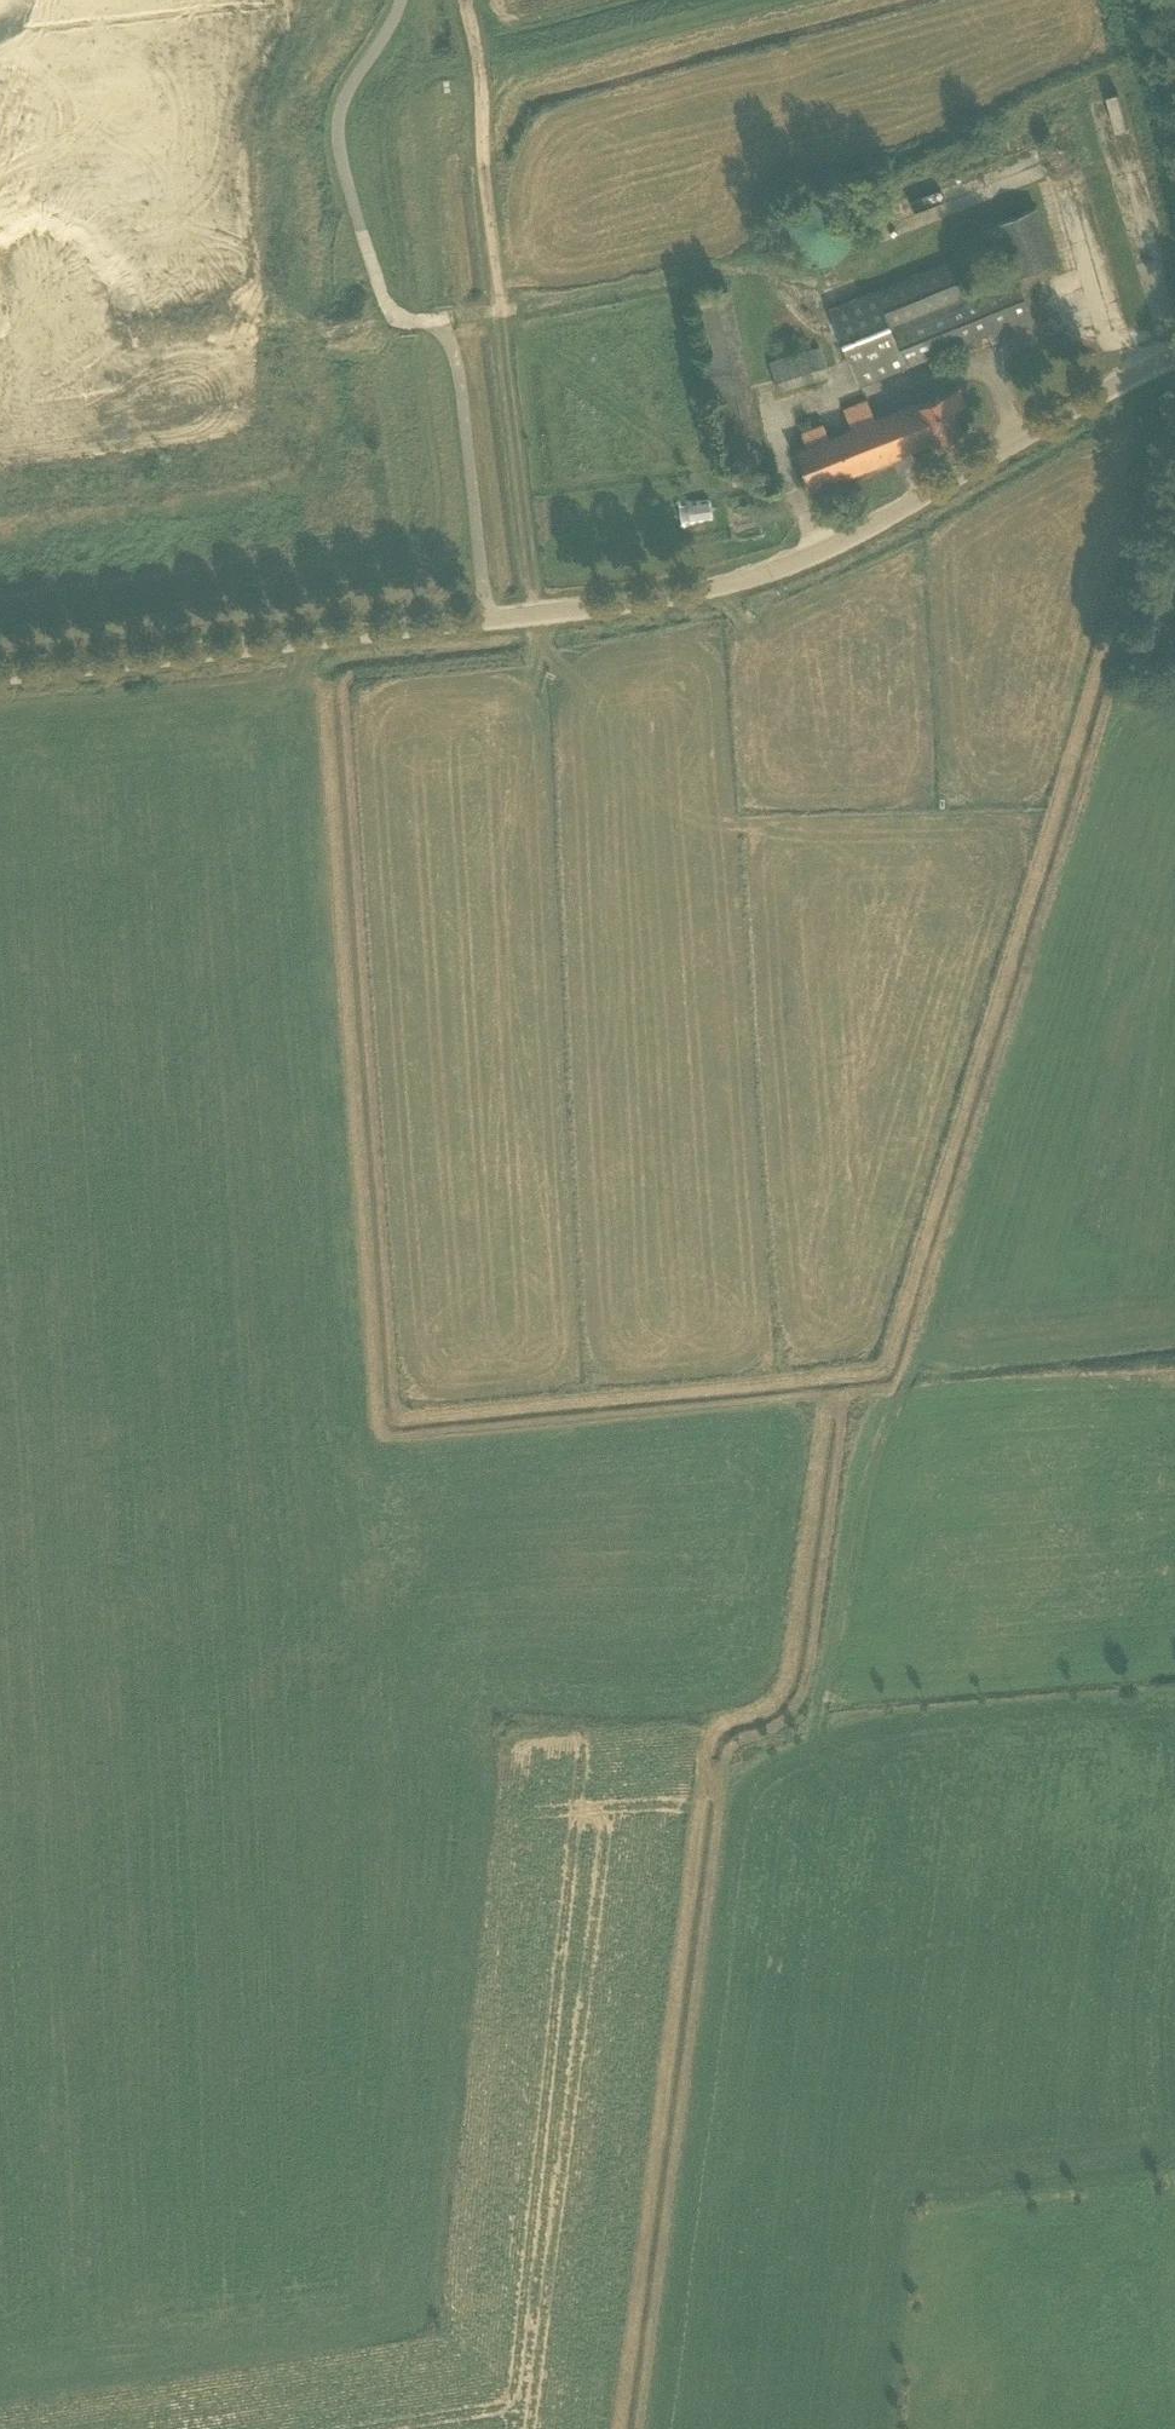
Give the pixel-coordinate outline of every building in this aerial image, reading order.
[(958,256),(828,308),(858,384),(993,331),(998,341),(1034,326),(1016,280),(1057,263),(1035,208),(993,225),(1009,263),(967,279),(958,256)] [(819,345),(769,361),(777,391),(829,375),(819,345)] [(809,445),(795,451),(811,490),(934,441),(962,429),(953,408),(965,403),(958,386),(918,402),(917,402),(875,419),(867,397),(843,408),(851,428),(829,437),(823,422),(803,429),(809,445)]
